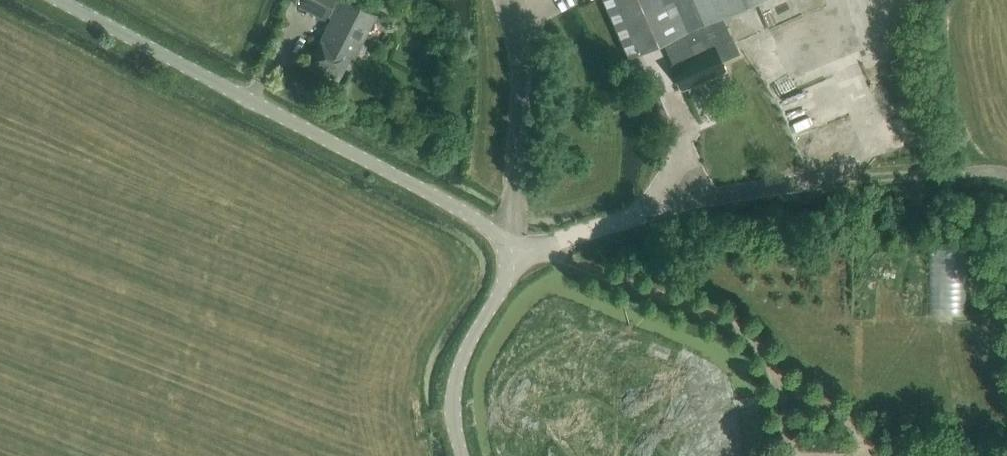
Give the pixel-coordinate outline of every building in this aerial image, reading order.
[(300,6),(324,18),(326,15),(334,0),(303,0),(300,4),(300,6)] [(309,61),(340,76),(350,57),(353,59),(375,16),(345,0),(334,0),(326,15),(332,18),(327,28),(309,61)] [(628,57),(662,42),(721,16),(757,0),(603,0),(628,57)] [(721,16),(662,42),(673,65),(672,66),(682,89),(725,70),(721,62),(739,54),(732,38),(731,39),(721,16)] [(931,243),(933,312),(971,311),(969,242),(931,243)]
